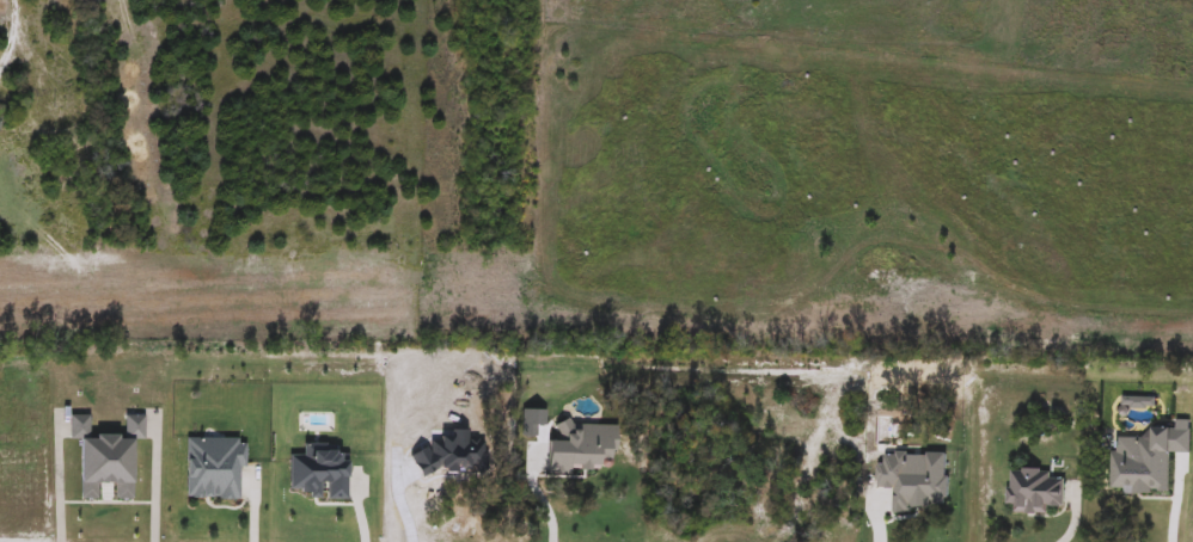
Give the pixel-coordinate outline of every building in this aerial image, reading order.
[(139,415),(139,441),(122,441),(122,485),(69,485),(69,415),(85,415),(85,436),(120,436),(120,415),(139,415)]
